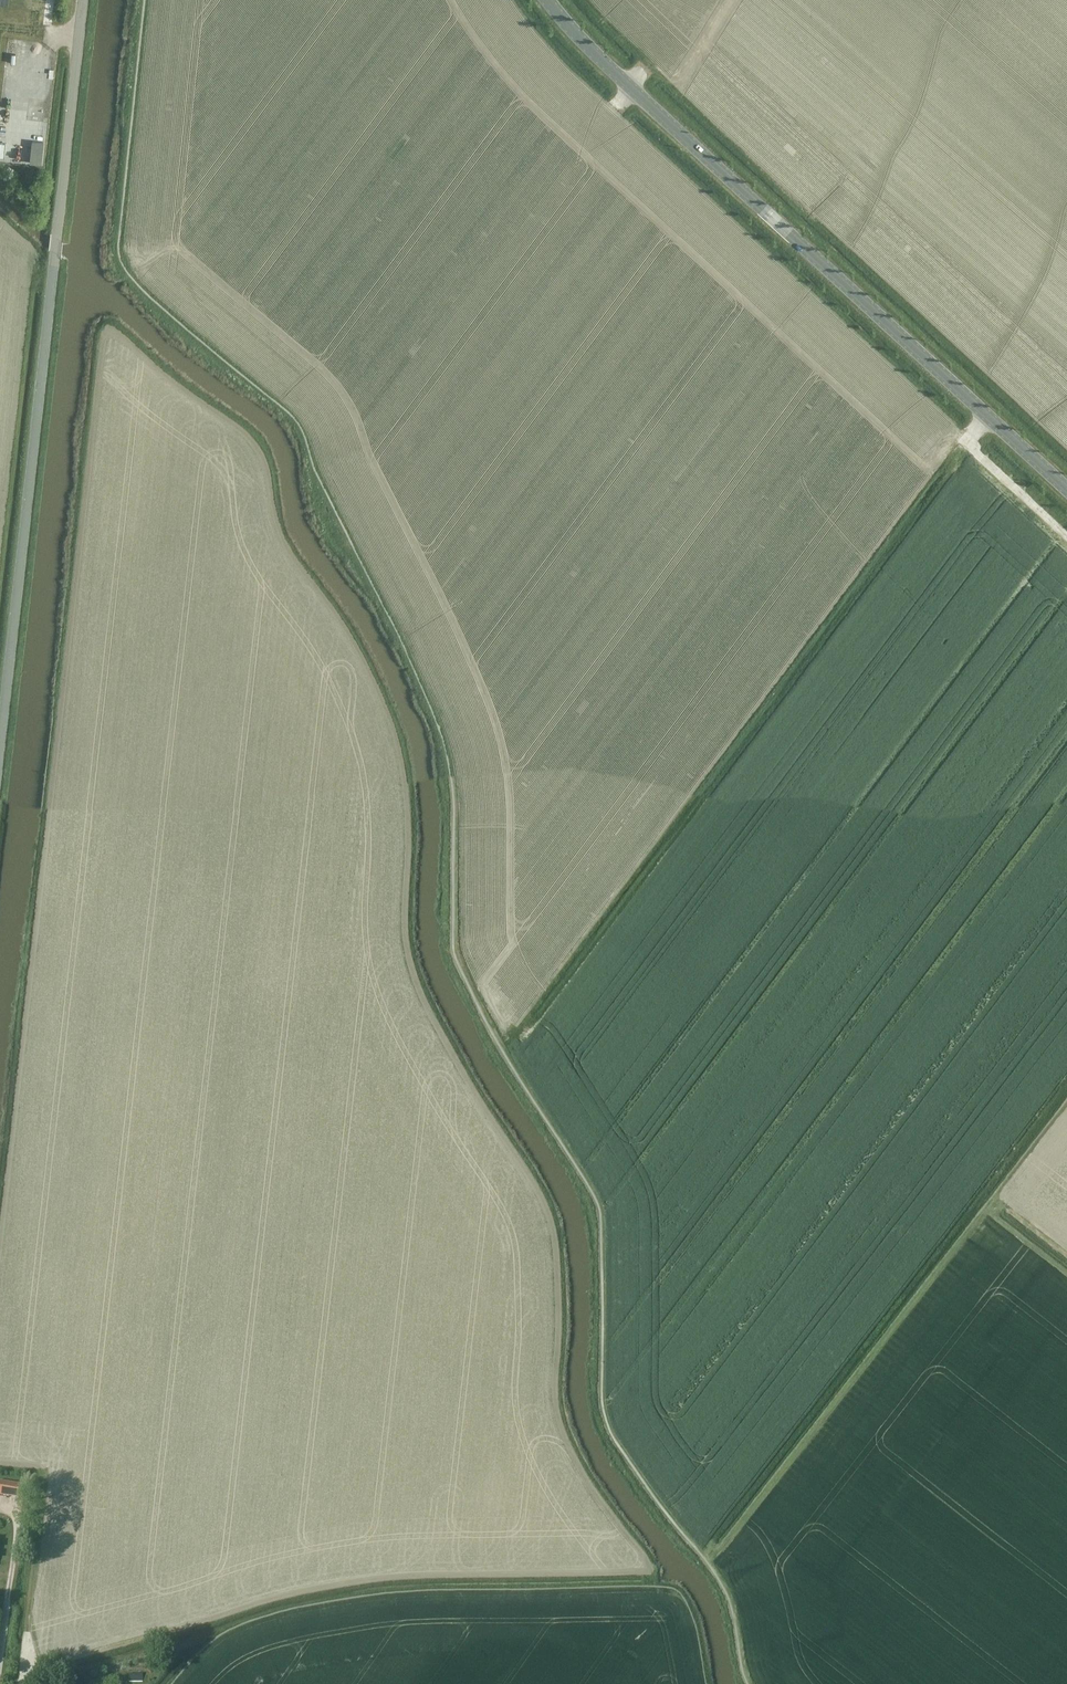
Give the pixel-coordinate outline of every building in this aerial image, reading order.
[(45,165),(48,142),(36,141),(33,163),(45,165)] [(9,1497),(11,1483),(0,1482),(0,1496),(9,1497)]
